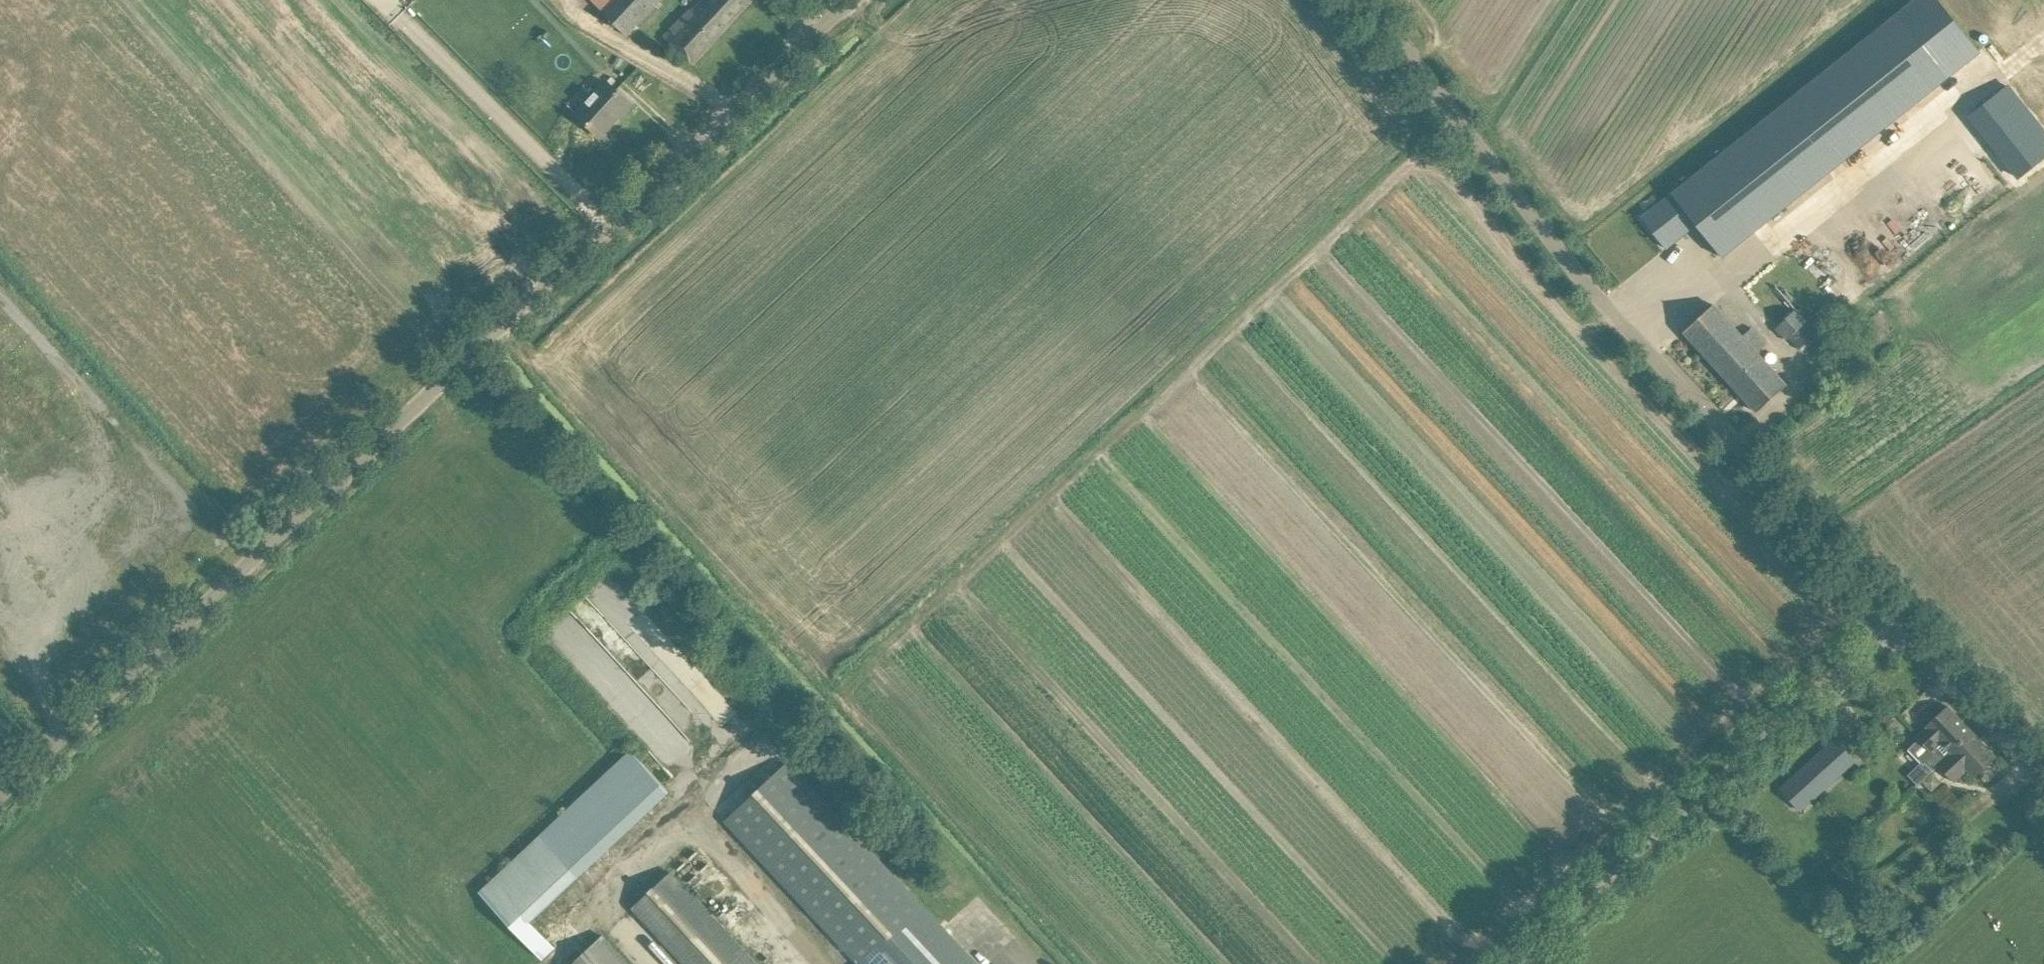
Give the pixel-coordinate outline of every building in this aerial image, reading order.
[(611,16),(628,33),(659,0),(592,0),(583,9),(601,27),(611,16)] [(663,35),(694,64),(753,0),(699,0),(663,35)] [(1626,229),(1651,260),(1666,248),(1696,224),(1722,257),(1980,52),(1938,0),(1914,0),(1898,13),(1641,217),(1626,229)] [(630,103),(615,90),(607,82),(590,101),(578,113),(601,135),(630,103)] [(2007,85),(1969,115),(2015,172),(2020,178),(2043,158),(2043,131),(2007,85)] [(1798,348),(1825,325),(1815,314),(1807,320),(1764,272),(1743,290),(1787,339),(1789,337),(1798,348)] [(1753,326),(1751,329),(1742,337),(1713,305),(1684,331),(1757,411),(1786,385),(1757,352),(1765,345),(1768,342),(1753,326)] [(1951,751),(1972,731),(1947,705),(1926,725),(1927,726),(1917,736),(1931,751),(1941,741),(1951,751)] [(1889,713),(1878,722),(1885,729),(1895,720),(1889,713)] [(1954,781),(1967,768),(1974,776),(1996,756),(1972,731),(1951,751),(1938,764),(1954,781)] [(1816,796),(1856,761),(1835,738),(1796,773),(1816,796)] [(628,749),(472,891),(537,962),(552,949),(523,918),(665,789),(628,749)] [(789,762),(727,820),(860,963),(859,963),(977,963),(789,762)] [(1801,810),(1816,796),(1796,773),(1781,787),(1801,810)] [(1932,795),(1949,816),(1963,805),(1946,784),(1932,795)] [(683,963),(758,963),(671,871),(631,909),(683,963)] [(604,935),(573,963),(631,963),(604,935)]
